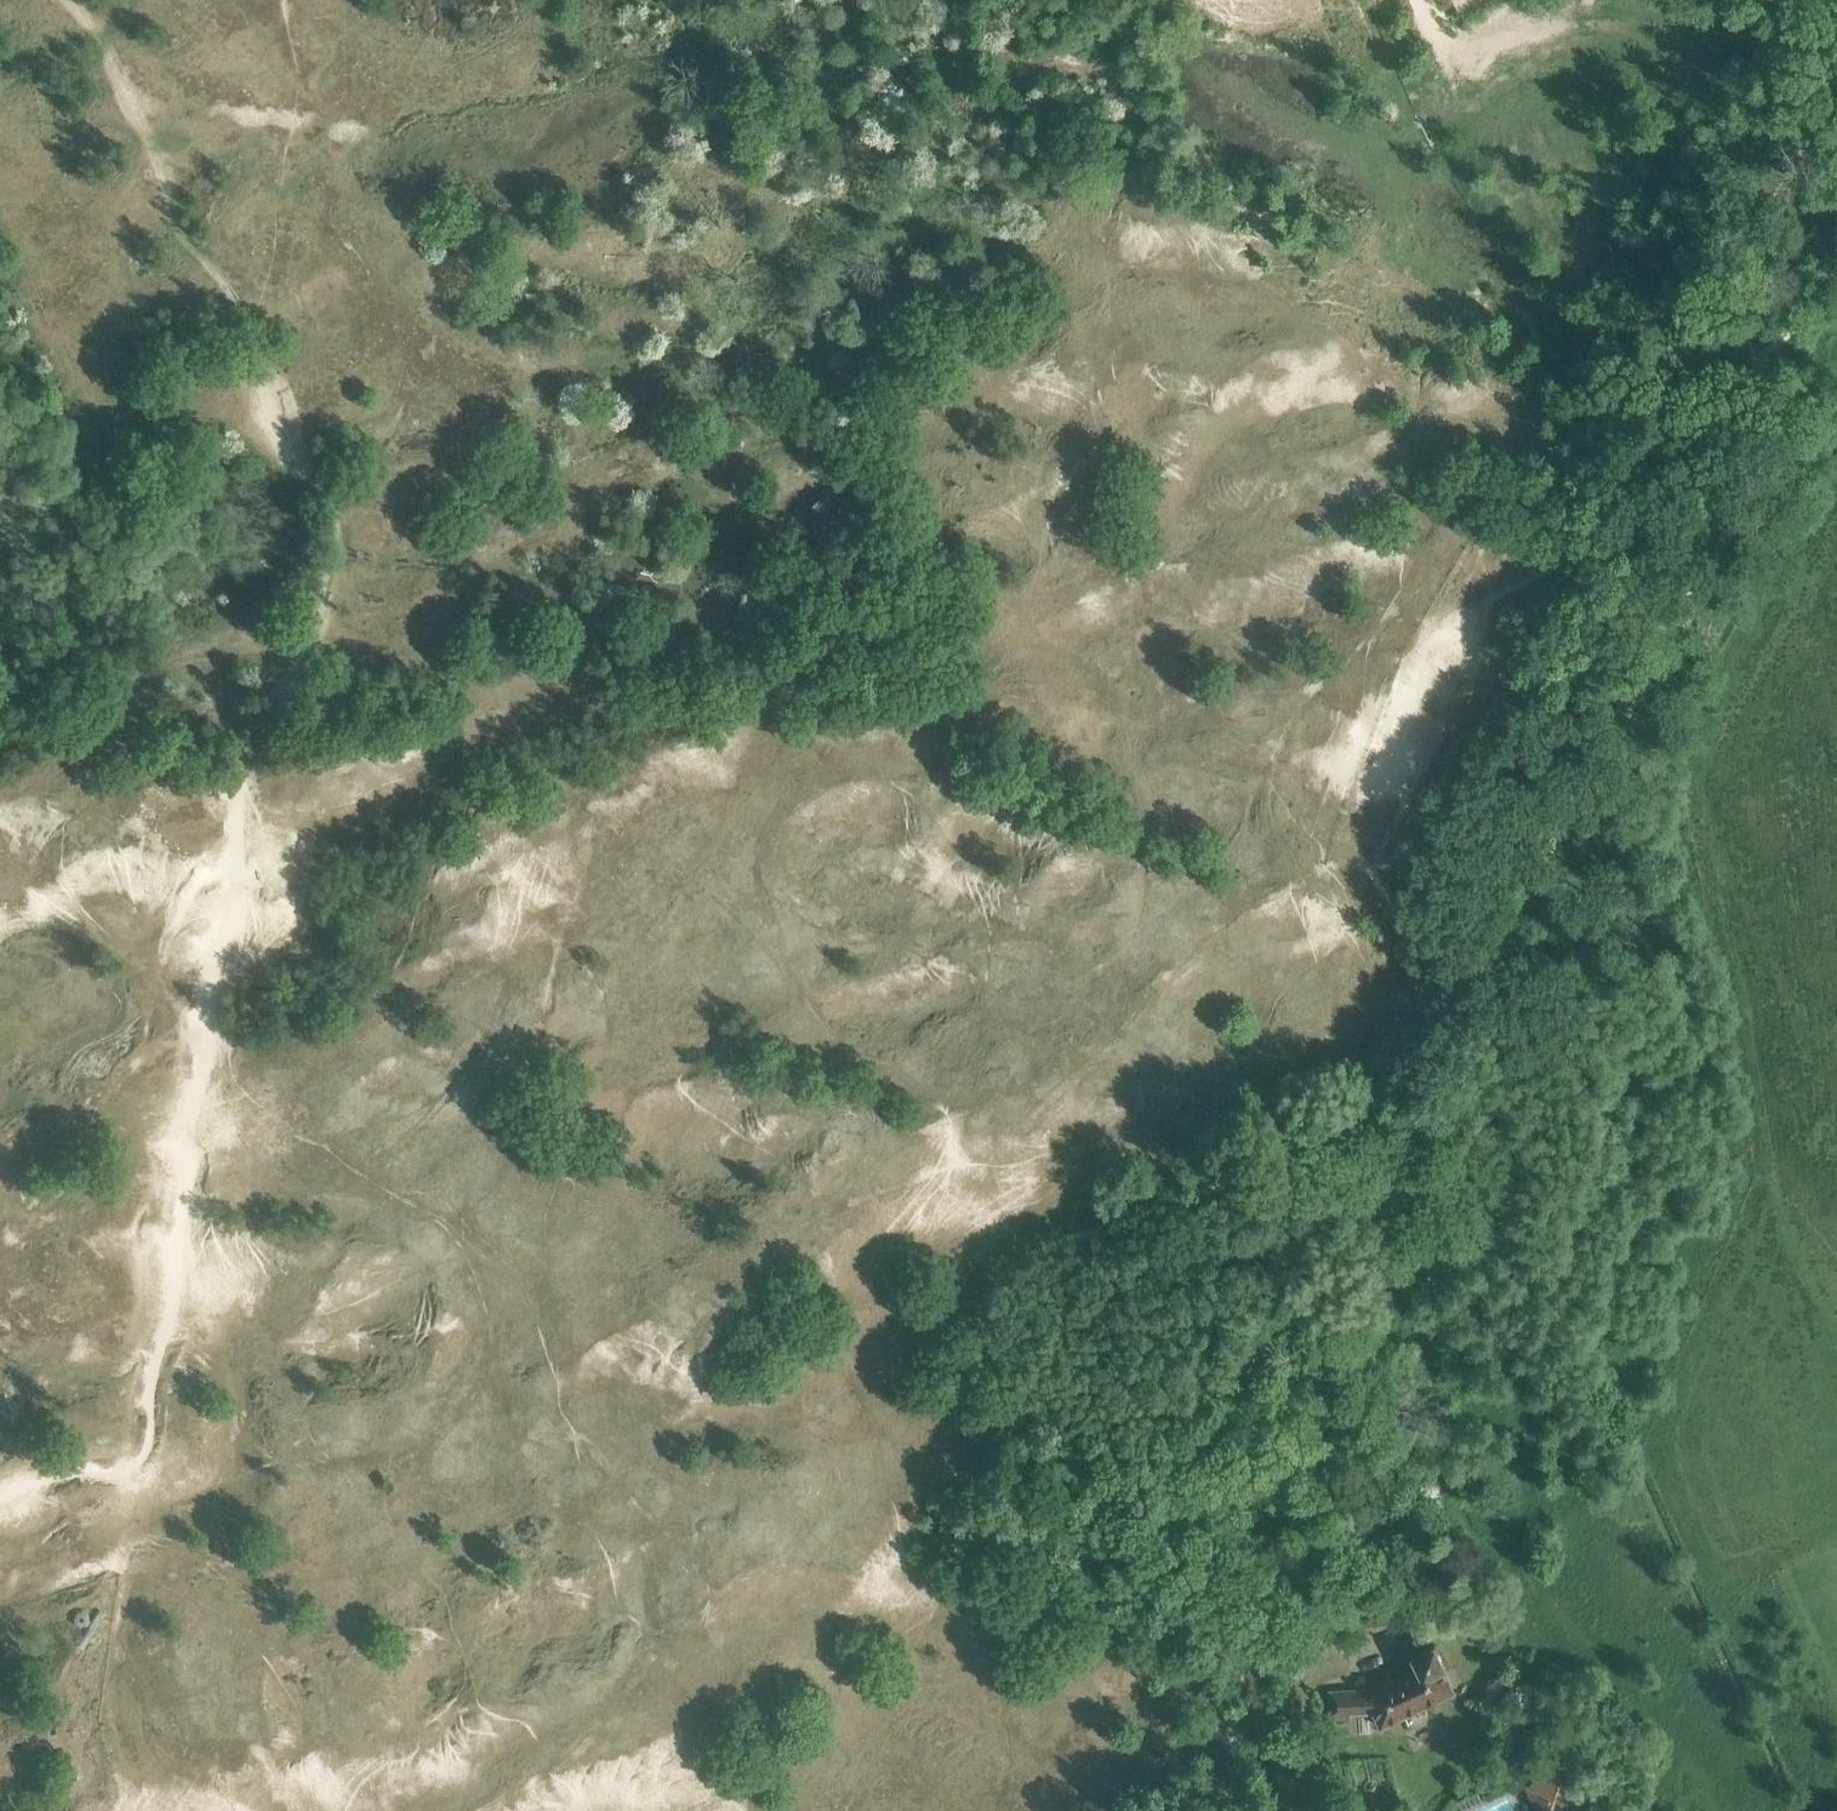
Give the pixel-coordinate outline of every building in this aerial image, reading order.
[(1370,1703),(1382,1728),(1455,1693),(1444,1670),(1446,1669),(1436,1647),(1414,1658),(1420,1670),(1394,1682),(1391,1675),(1363,1689),(1363,1690),(1331,1692),(1333,1719),(1350,1718),(1350,1714),(1355,1714),(1354,1704),(1370,1703)] [(1586,1806),(1566,1766),(1524,1786),(1537,1810),(1576,1810),(1586,1806)]
